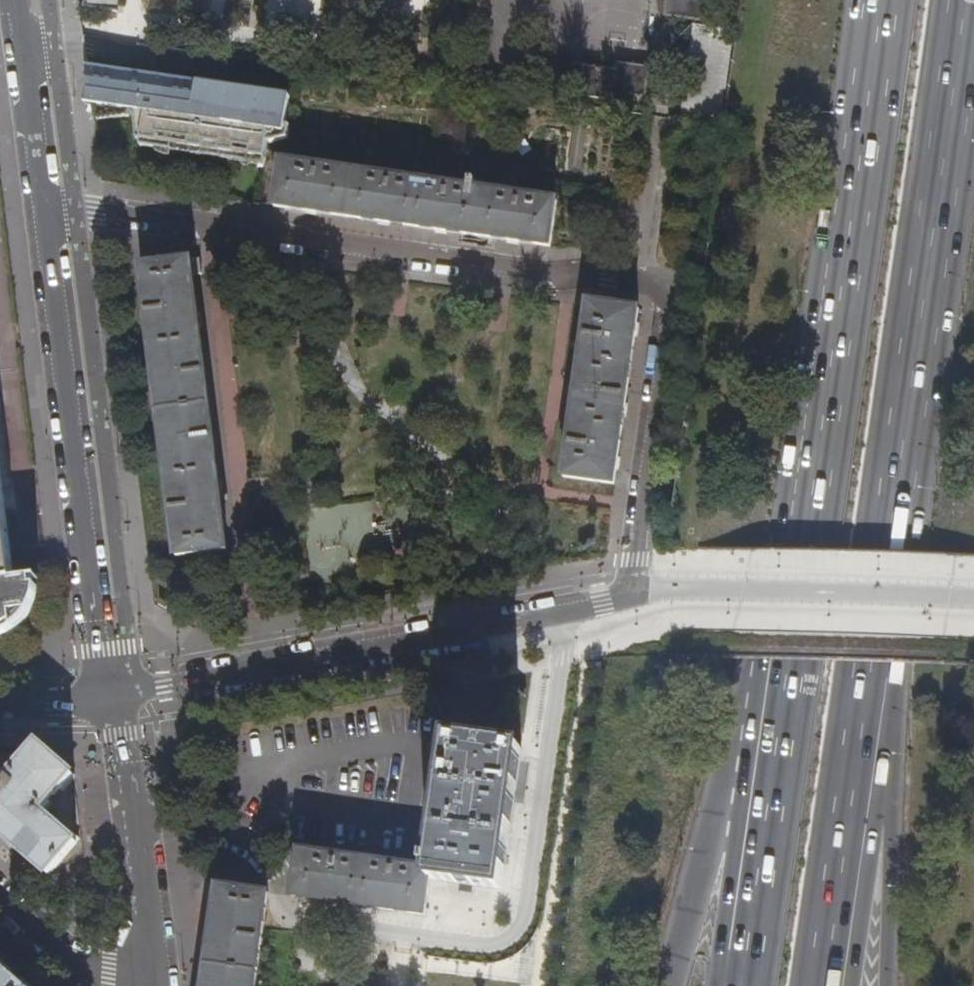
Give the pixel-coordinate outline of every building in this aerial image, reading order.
[(84,8),(118,12),(119,0),(85,0),(84,8)] [(667,16),(709,22),(712,0),(669,0),(667,16)] [(682,121),(718,126),(732,30),(696,25),(682,121)] [(281,118),(286,81),(207,69),(151,61),(151,63),(99,57),(96,89),(98,93),(96,111),(136,117),(135,129),(142,130),(140,141),(139,150),(170,155),(171,147),(174,147),(195,150),(209,152),(230,155),(243,157),(264,160),(266,142),(269,142),(283,133),(286,119),(281,118)] [(570,95),(622,102),(623,94),(646,98),(650,68),(617,63),(616,70),(574,64),(570,95)] [(140,141),(142,130),(135,129),(133,140),(140,141)] [(194,158),(195,150),(174,147),(173,155),(194,158)] [(228,163),(230,155),(209,152),(208,160),(228,163)] [(263,169),(264,160),(243,157),(242,165),(263,169)] [(542,246),(551,247),(557,201),(281,161),(274,207),(329,215),(394,224),(445,232),(496,239),(542,246)] [(162,439),(176,557),(227,551),(193,276),(202,275),(200,259),(141,267),(162,439)] [(564,478),(614,485),(616,475),(622,434),(628,384),(635,335),(639,310),(588,303),(588,308),(564,478)] [(15,583),(0,463),(0,585),(15,583)] [(34,581),(15,583),(0,585),(0,639),(4,638),(11,635),(18,630),(23,625),(28,619),(33,612),(36,605),(38,598),(39,589),(35,589),(34,581)] [(390,911),(425,916),(430,880),(502,890),(522,749),(450,739),(432,862),(428,861),(426,869),(299,851),(293,897),(328,902),(390,911)] [(49,876),(80,840),(45,810),(75,779),(75,777),(40,746),(37,746),(9,778),(0,770),(0,833),(29,859),(49,876)] [(268,894),(209,885),(207,901),(216,902),(204,985),(256,985),(268,894)] [(0,966),(0,985),(23,985),(0,966)]
